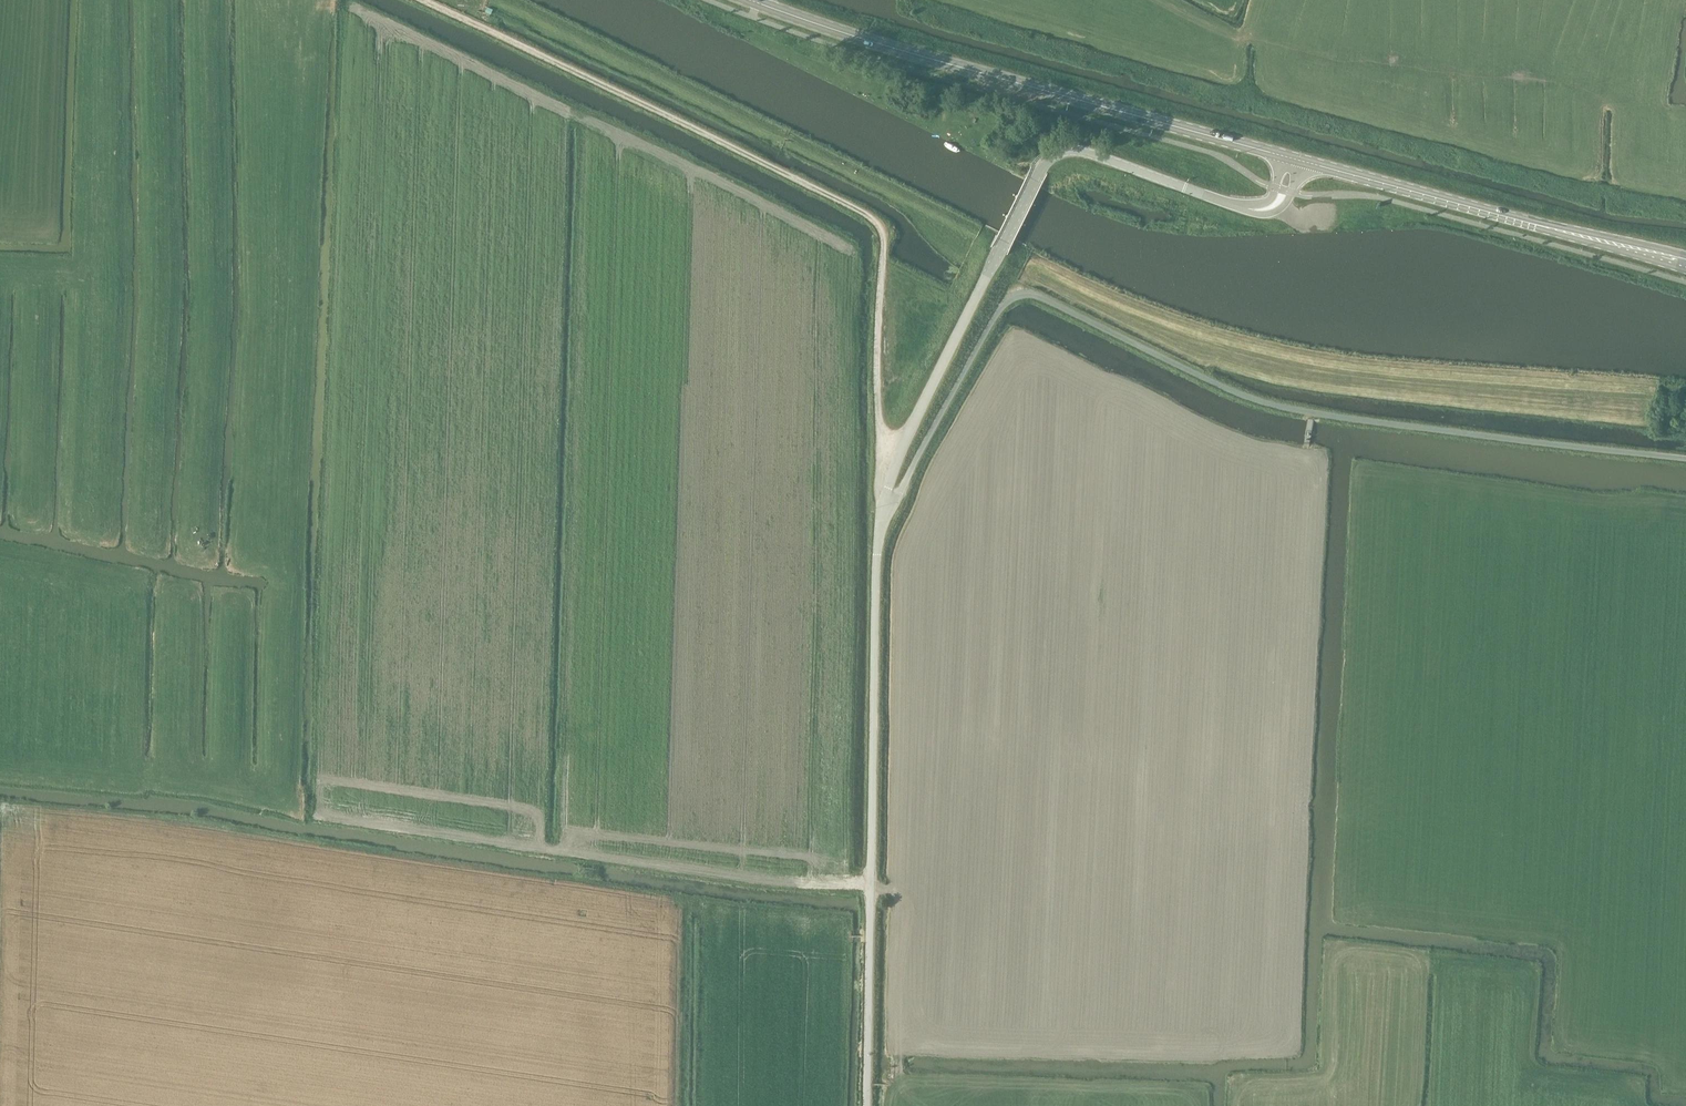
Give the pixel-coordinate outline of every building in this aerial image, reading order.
[(611,867),(600,865),(599,875),(610,877),(611,867)]
